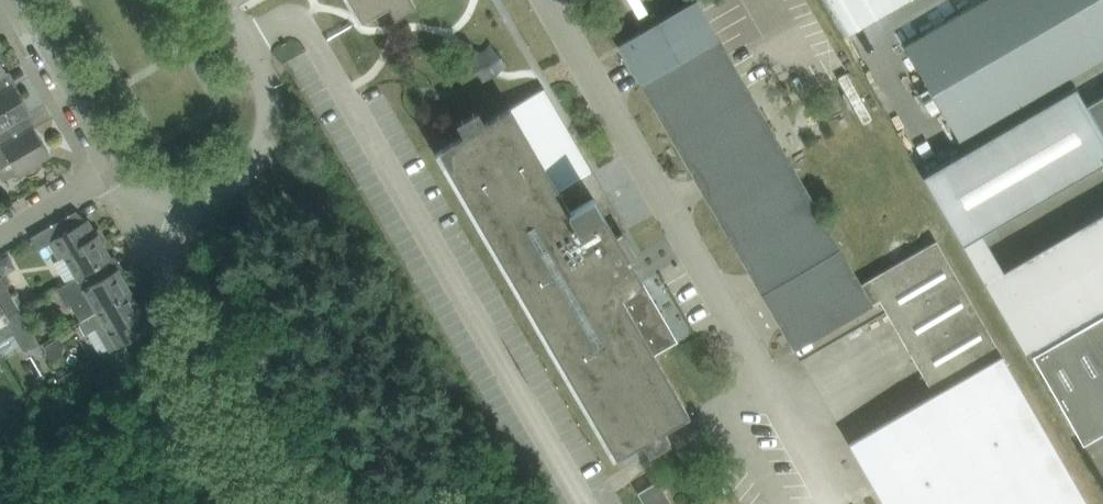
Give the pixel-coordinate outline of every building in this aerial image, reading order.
[(363,18),(383,7),(391,2),(395,0),(352,0),(363,18)] [(885,503),(1088,503),(936,240),(860,284),(696,0),(619,45),(795,349),(886,296),(941,390),(849,443),(885,503)] [(885,13),(906,0),(877,0),(885,13)] [(904,47),(959,142),(1102,58),(1102,0),(985,0),(904,47)] [(1,130),(6,127),(7,127),(31,113),(15,85),(0,94),(0,129),(1,130)] [(1102,162),(1102,133),(1087,105),(1076,87),(923,176),(963,244),(996,224),(1102,162)] [(461,138),(440,150),(610,443),(617,455),(638,443),(658,431),(659,431),(689,413),(654,355),(678,341),(631,261),(638,257),(624,232),(617,236),(583,178),(589,175),(540,91),(483,125),(461,138)] [(1087,105),(1102,133),(1102,96),(1087,105)] [(0,129),(0,166),(1,169),(12,163),(18,174),(51,156),(34,128),(14,140),(7,127),(6,127),(1,130),(0,129)] [(1078,227),(1102,270),(1102,213),(1078,227)] [(79,225),(50,242),(60,258),(65,255),(78,277),(103,262),(111,258),(100,240),(104,238),(98,228),(92,218),(79,225)] [(66,283),(57,289),(67,306),(71,304),(81,321),(82,320),(98,311),(131,293),(123,279),(127,277),(121,267),(110,274),(103,262),(78,277),(66,283)] [(13,333),(20,345),(22,347),(23,350),(29,351),(40,345),(29,325),(18,306),(7,286),(0,290),(0,341),(13,333)] [(109,351),(141,333),(149,328),(142,316),(147,313),(142,303),(138,305),(131,293),(98,311),(82,320),(81,321),(78,323),(82,330),(88,332),(95,327),(109,351)] [(1085,324),(1102,356),(1102,314),(1085,324)] [(1085,324),(1032,355),(1083,443),(1102,432),(1102,356),(1085,324)] [(639,493),(645,503),(665,503),(670,501),(658,482),(639,493)]
